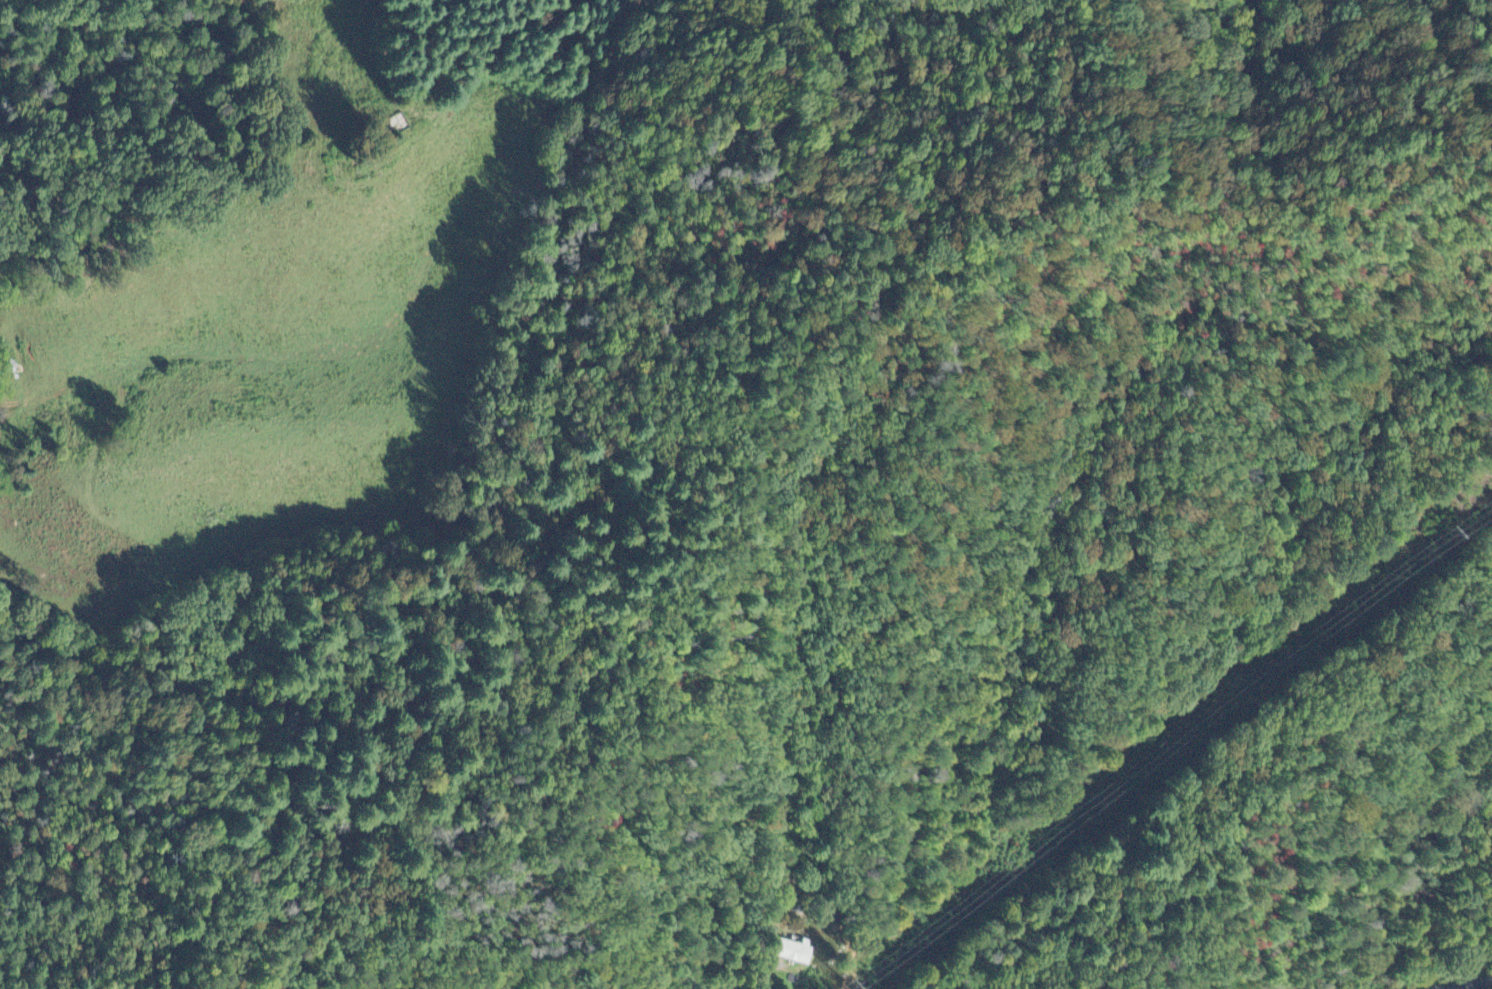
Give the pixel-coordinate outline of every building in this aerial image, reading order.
[(776,956),(810,963),(814,944),(781,936),(776,956)]
